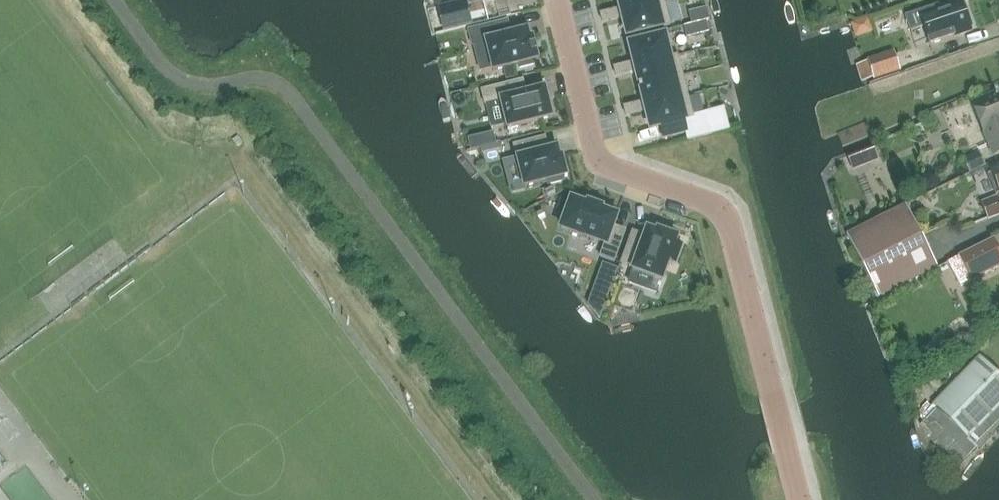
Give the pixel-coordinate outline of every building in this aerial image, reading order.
[(622,13),(665,2),(664,0),(619,0),(621,9),(611,11),(613,20),(623,17),(622,13)] [(622,13),(623,17),(628,35),(670,24),(665,2),(622,13)] [(962,2),(939,10),(937,5),(906,15),(911,30),(925,26),(931,44),(971,31),(970,27),(973,26),(969,14),(966,15),(962,2)] [(613,20),(611,11),(601,14),(603,22),(613,20)] [(474,45),(486,42),(493,68),(493,69),(493,71),(495,71),(495,70),(518,64),(519,68),(535,64),(534,60),(536,60),(538,60),(538,58),(537,58),(533,40),(533,38),(531,39),(530,39),(527,30),(511,34),(507,21),(469,30),(473,46),(474,45)] [(678,56),(673,34),(630,45),(634,62),(635,67),(678,56)] [(683,76),(678,56),(635,67),(634,62),(614,67),(616,76),(637,71),(640,84),(639,85),(639,87),(683,76)] [(688,96),(683,76),(639,87),(640,89),(641,89),(644,102),(624,107),(626,116),(646,111),(645,106),(688,96)] [(501,101),(508,128),(551,118),(553,117),(552,115),(545,90),(546,90),(545,88),(543,88),(543,89),(526,93),(523,80),(482,91),(485,105),(501,101)] [(998,93),(997,91),(994,92),(994,94),(972,104),(993,155),(998,153),(998,92),(998,93)] [(688,96),(645,106),(646,111),(651,128),(660,126),(663,138),(688,132),(690,140),(714,134),(709,114),(694,118),(688,96)] [(842,146),(872,134),(867,121),(837,134),(842,146)] [(549,185),(564,181),(563,177),(565,177),(567,176),(567,174),(563,159),(563,157),(560,157),(557,148),(548,150),(545,138),(514,145),(524,187),(548,181),(549,185)] [(990,168),(998,190),(998,164),(990,168)] [(572,199),(561,228),(605,243),(600,257),(614,262),(626,231),(613,226),(617,216),(601,210),(601,208),(588,203),(588,205),(572,199)] [(989,220),(998,216),(998,200),(983,206),(989,220)] [(879,298),(938,268),(906,206),(847,236),(879,298)] [(632,231),(621,263),(634,267),(634,269),(662,279),(668,260),(675,263),(682,245),(675,243),(677,237),(658,231),(657,233),(648,229),(645,236),(632,231)] [(949,262),(961,286),(998,267),(998,252),(993,240),(949,262)] [(981,356),(933,405),(937,409),(920,426),(960,466),(978,448),(980,451),(998,425),(998,374),(981,356)]
